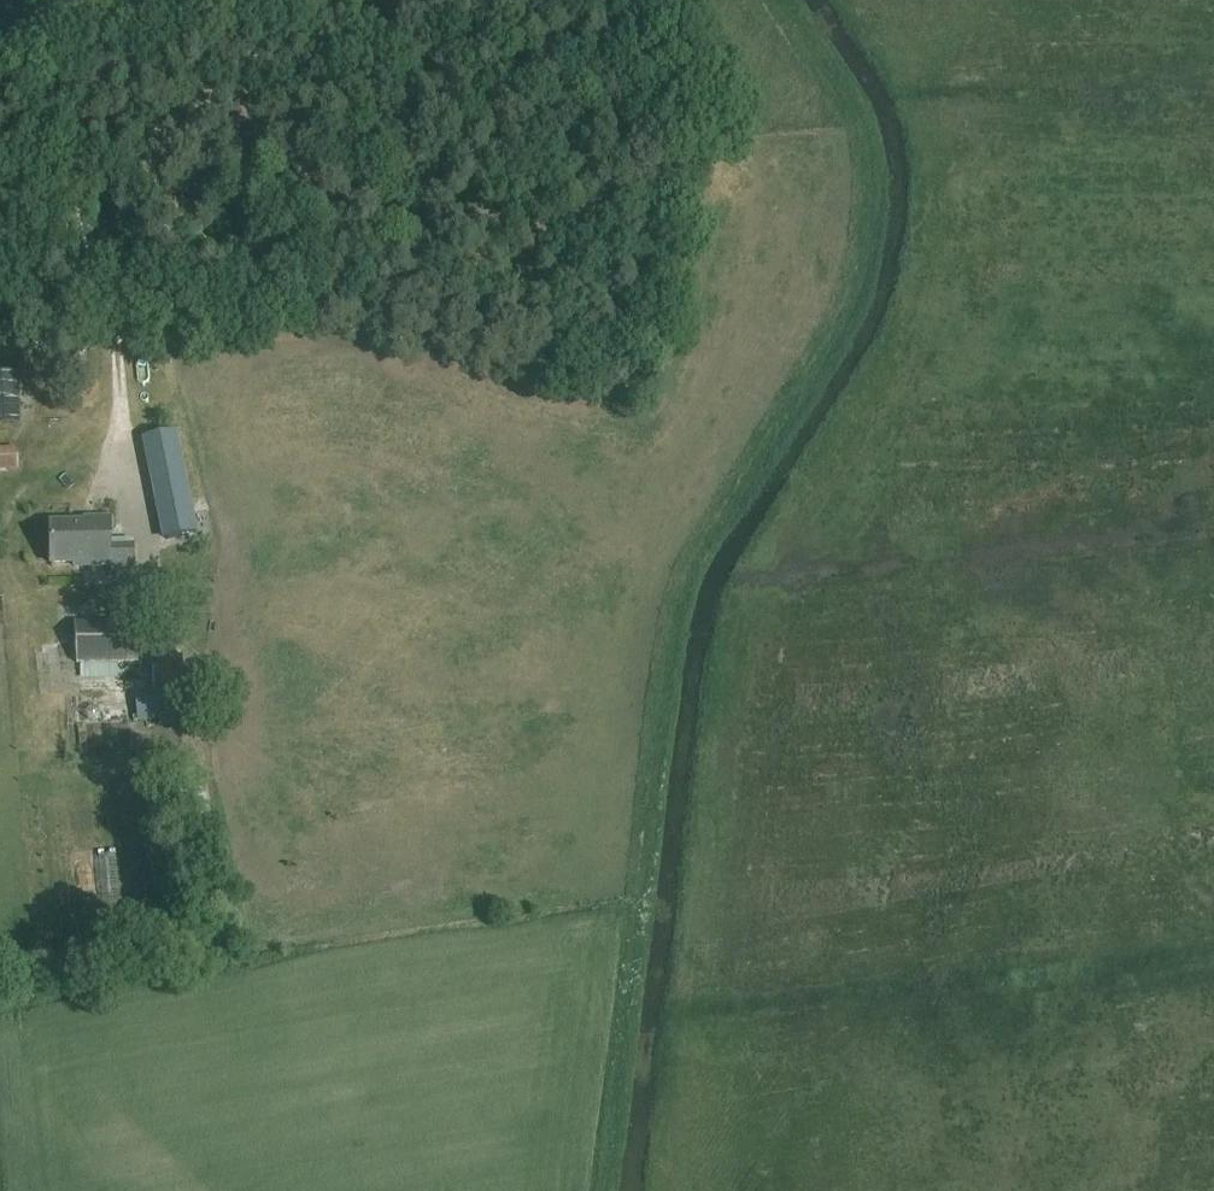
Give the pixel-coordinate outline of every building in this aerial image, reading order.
[(16,419),(13,373),(0,374),(0,420),(16,419)] [(19,468),(17,448),(0,448),(0,469),(19,468)] [(149,534),(180,532),(176,472),(145,474),(149,534)] [(109,541),(109,518),(93,518),(93,521),(49,522),(50,563),(73,562),(73,566),(109,565),(109,572),(132,571),(131,540),(109,541)] [(139,663),(140,622),(74,621),(73,662),(139,663)] [(59,679),(58,641),(32,642),(33,680),(59,679)] [(151,686),(181,685),(180,658),(151,659),(151,686)] [(183,721),(181,692),(155,693),(155,701),(136,702),(137,719),(158,718),(158,723),(183,721)]
